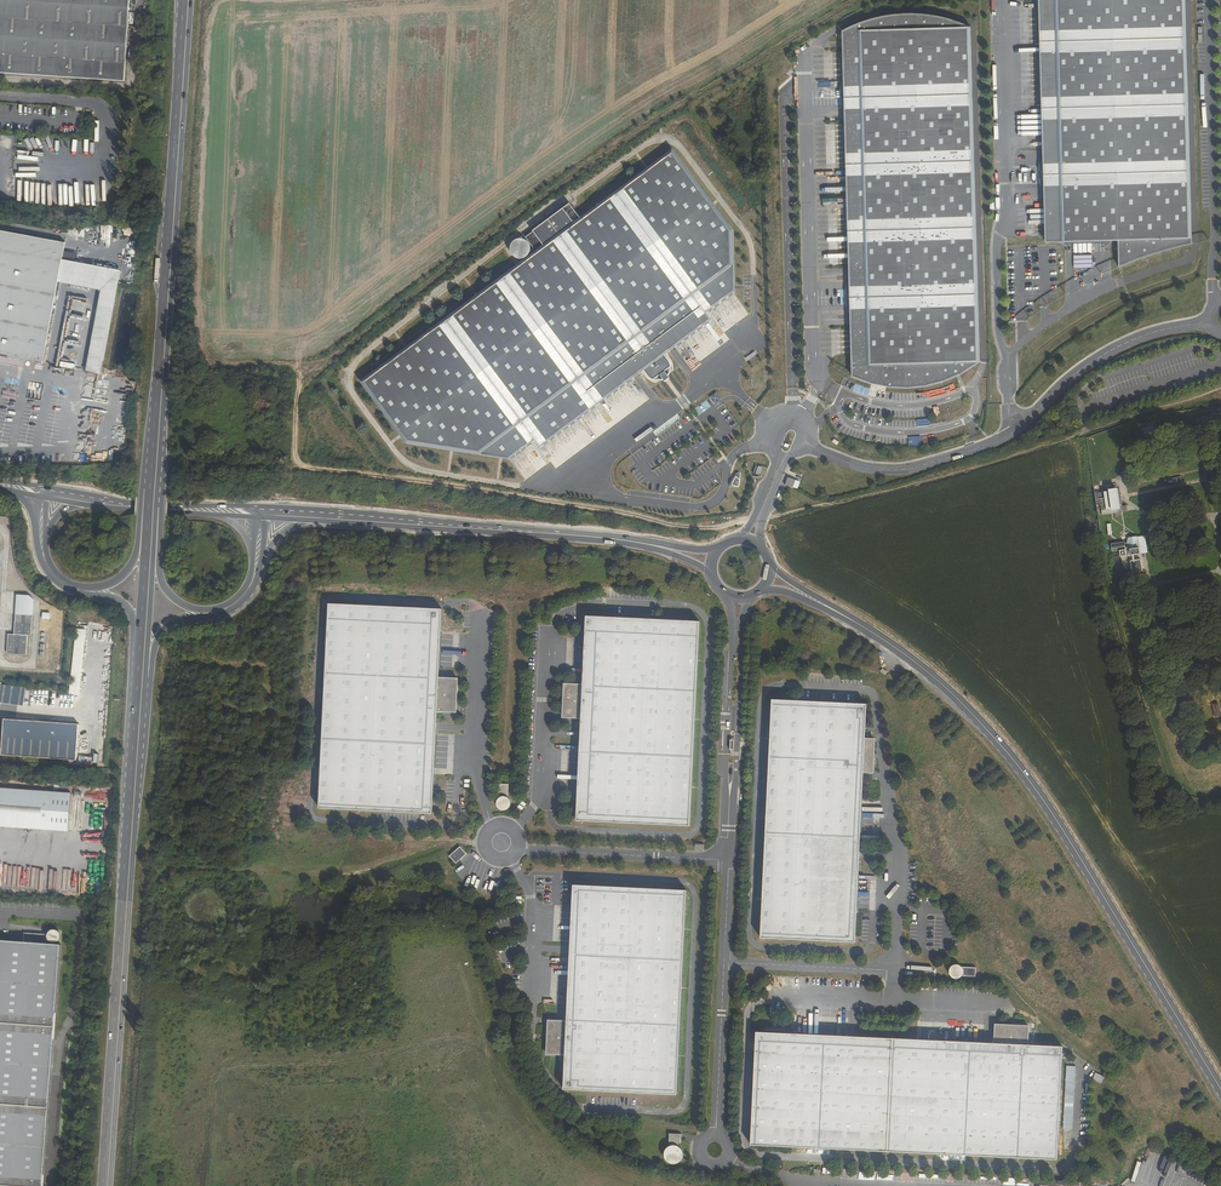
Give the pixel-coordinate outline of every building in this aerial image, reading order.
[(124,78),(128,0),(0,0),(0,72),(124,78)] [(1178,0),(1031,0),(1042,242),(1114,239),(1116,266),(1134,258),(1144,254),(1153,251),(1167,246),(1189,240),(1178,8),(1178,0)] [(844,27),(841,28),(851,376),(858,379),(867,382),(878,385),(888,386),(897,387),(907,387),(916,387),(926,385),(937,383),(948,379),(959,374),(966,370),(974,365),(979,361),(980,360),(970,24),(964,21),(955,18),(946,15),(935,13),(924,11),(915,11),(905,11),(895,11),(883,13),(875,15),(865,18),(857,21),(851,23),(844,27)] [(674,154),(361,382),(410,445),(511,459),(525,478),(548,464),(555,471),(650,400),(635,379),(647,369),(654,376),(662,371),(670,365),(665,356),(673,348),(689,363),(731,340),(726,332),(749,312),(734,293),(734,230),(674,154)] [(63,259),(66,243),(0,230),(0,363),(13,365),(13,362),(14,359),(26,361),(44,364),(59,282),(63,259)] [(99,289),(104,266),(63,259),(59,282),(99,289)] [(102,376),(121,270),(104,266),(99,289),(102,290),(87,373),(102,376)] [(13,365),(25,368),(26,361),(14,359),(13,362),(13,365)] [(714,404),(721,399),(717,393),(710,397),(714,404)] [(1192,419),(1215,411),(1213,405),(1190,413),(1192,419)] [(1175,425),(1186,421),(1184,414),(1173,418),(1175,425)] [(1140,435),(1150,431),(1147,422),(1137,425),(1140,435)] [(793,487),(795,480),(788,478),(785,485),(793,487)] [(1101,506),(1123,503),(1120,479),(1116,480),(1119,499),(1100,501),(1101,506)] [(1107,481),(1101,481),(1102,488),(1096,488),(1098,501),(1100,501),(1119,499),(1116,480),(1107,481)] [(1170,523),(1172,534),(1178,533),(1176,522),(1170,523)] [(1112,551),(1124,550),(1123,542),(1111,544),(1112,551)] [(1110,581),(1113,592),(1120,591),(1118,579),(1110,581)] [(458,708),(460,674),(441,673),(445,604),(331,599),(321,804),(434,809),(439,707),(458,708)] [(1187,611),(1190,624),(1196,623),(1194,610),(1187,611)] [(32,616),(15,615),(14,635),(27,636),(30,636),(32,616)] [(565,687),(563,721),(581,721),(576,825),(690,830),(700,625),(587,620),(584,688),(565,687)] [(75,629),(70,697),(74,697),(74,695),(81,695),(86,630),(75,629)] [(14,635),(8,635),(7,654),(26,655),(27,636),(14,635)] [(1132,662),(1136,676),(1141,674),(1137,660),(1132,662)] [(868,736),(869,701),(774,696),(763,935),(858,940),(865,769),(876,770),(877,737),(868,736)] [(1203,699),(1205,711),(1211,710),(1209,698),(1203,699)] [(6,718),(3,754),(78,759),(81,723),(6,718)] [(512,796),(511,794),(512,780),(501,780),(501,794),(499,796),(499,802),(500,804),(502,805),(504,806),(506,807),(508,806),(510,805),(511,804),(513,802),(513,800),(513,798),(512,796)] [(71,827),(73,789),(0,784),(0,823),(71,827)] [(460,856),(468,849),(462,842),(454,849),(460,856)] [(548,1050),(566,1051),(564,1086),(678,1091),(688,887),(575,881),(569,1018),(549,1017),(548,1050)] [(59,928),(57,928),(55,928),(54,929),(52,931),(51,933),(51,935),(52,937),(53,939),(54,940),(56,941),(59,941),(61,941),(62,940),(64,938),(64,936),(65,934),(64,932),(63,930),(61,929),(59,928)] [(64,943),(49,942),(50,933),(28,931),(27,940),(0,938),(0,1185),(50,1185),(64,943)] [(961,976),(963,975),(977,975),(977,965),(964,965),(963,964),(961,963),(959,962),(957,962),(955,963),(953,964),(952,966),(951,968),(951,969),(951,971),(952,973),(953,975),(955,976),(957,977),(959,977),(961,976)] [(1064,1045),(1029,1043),(1030,1025),(997,1023),(996,1041),(758,1029),(752,1143),(1058,1158),(1064,1045)] [(682,1131),(670,1131),(669,1140),(672,1140),(672,1142),(670,1143),(668,1144),(666,1146),(665,1148),(665,1151),(665,1153),(666,1156),(667,1158),(669,1159),(671,1161),(673,1161),(676,1161),(678,1160),(680,1159),(682,1157),(683,1155),(684,1153),(684,1150),(683,1148),(682,1145),(680,1144),(678,1143),(678,1140),(681,1140),(682,1131)]
